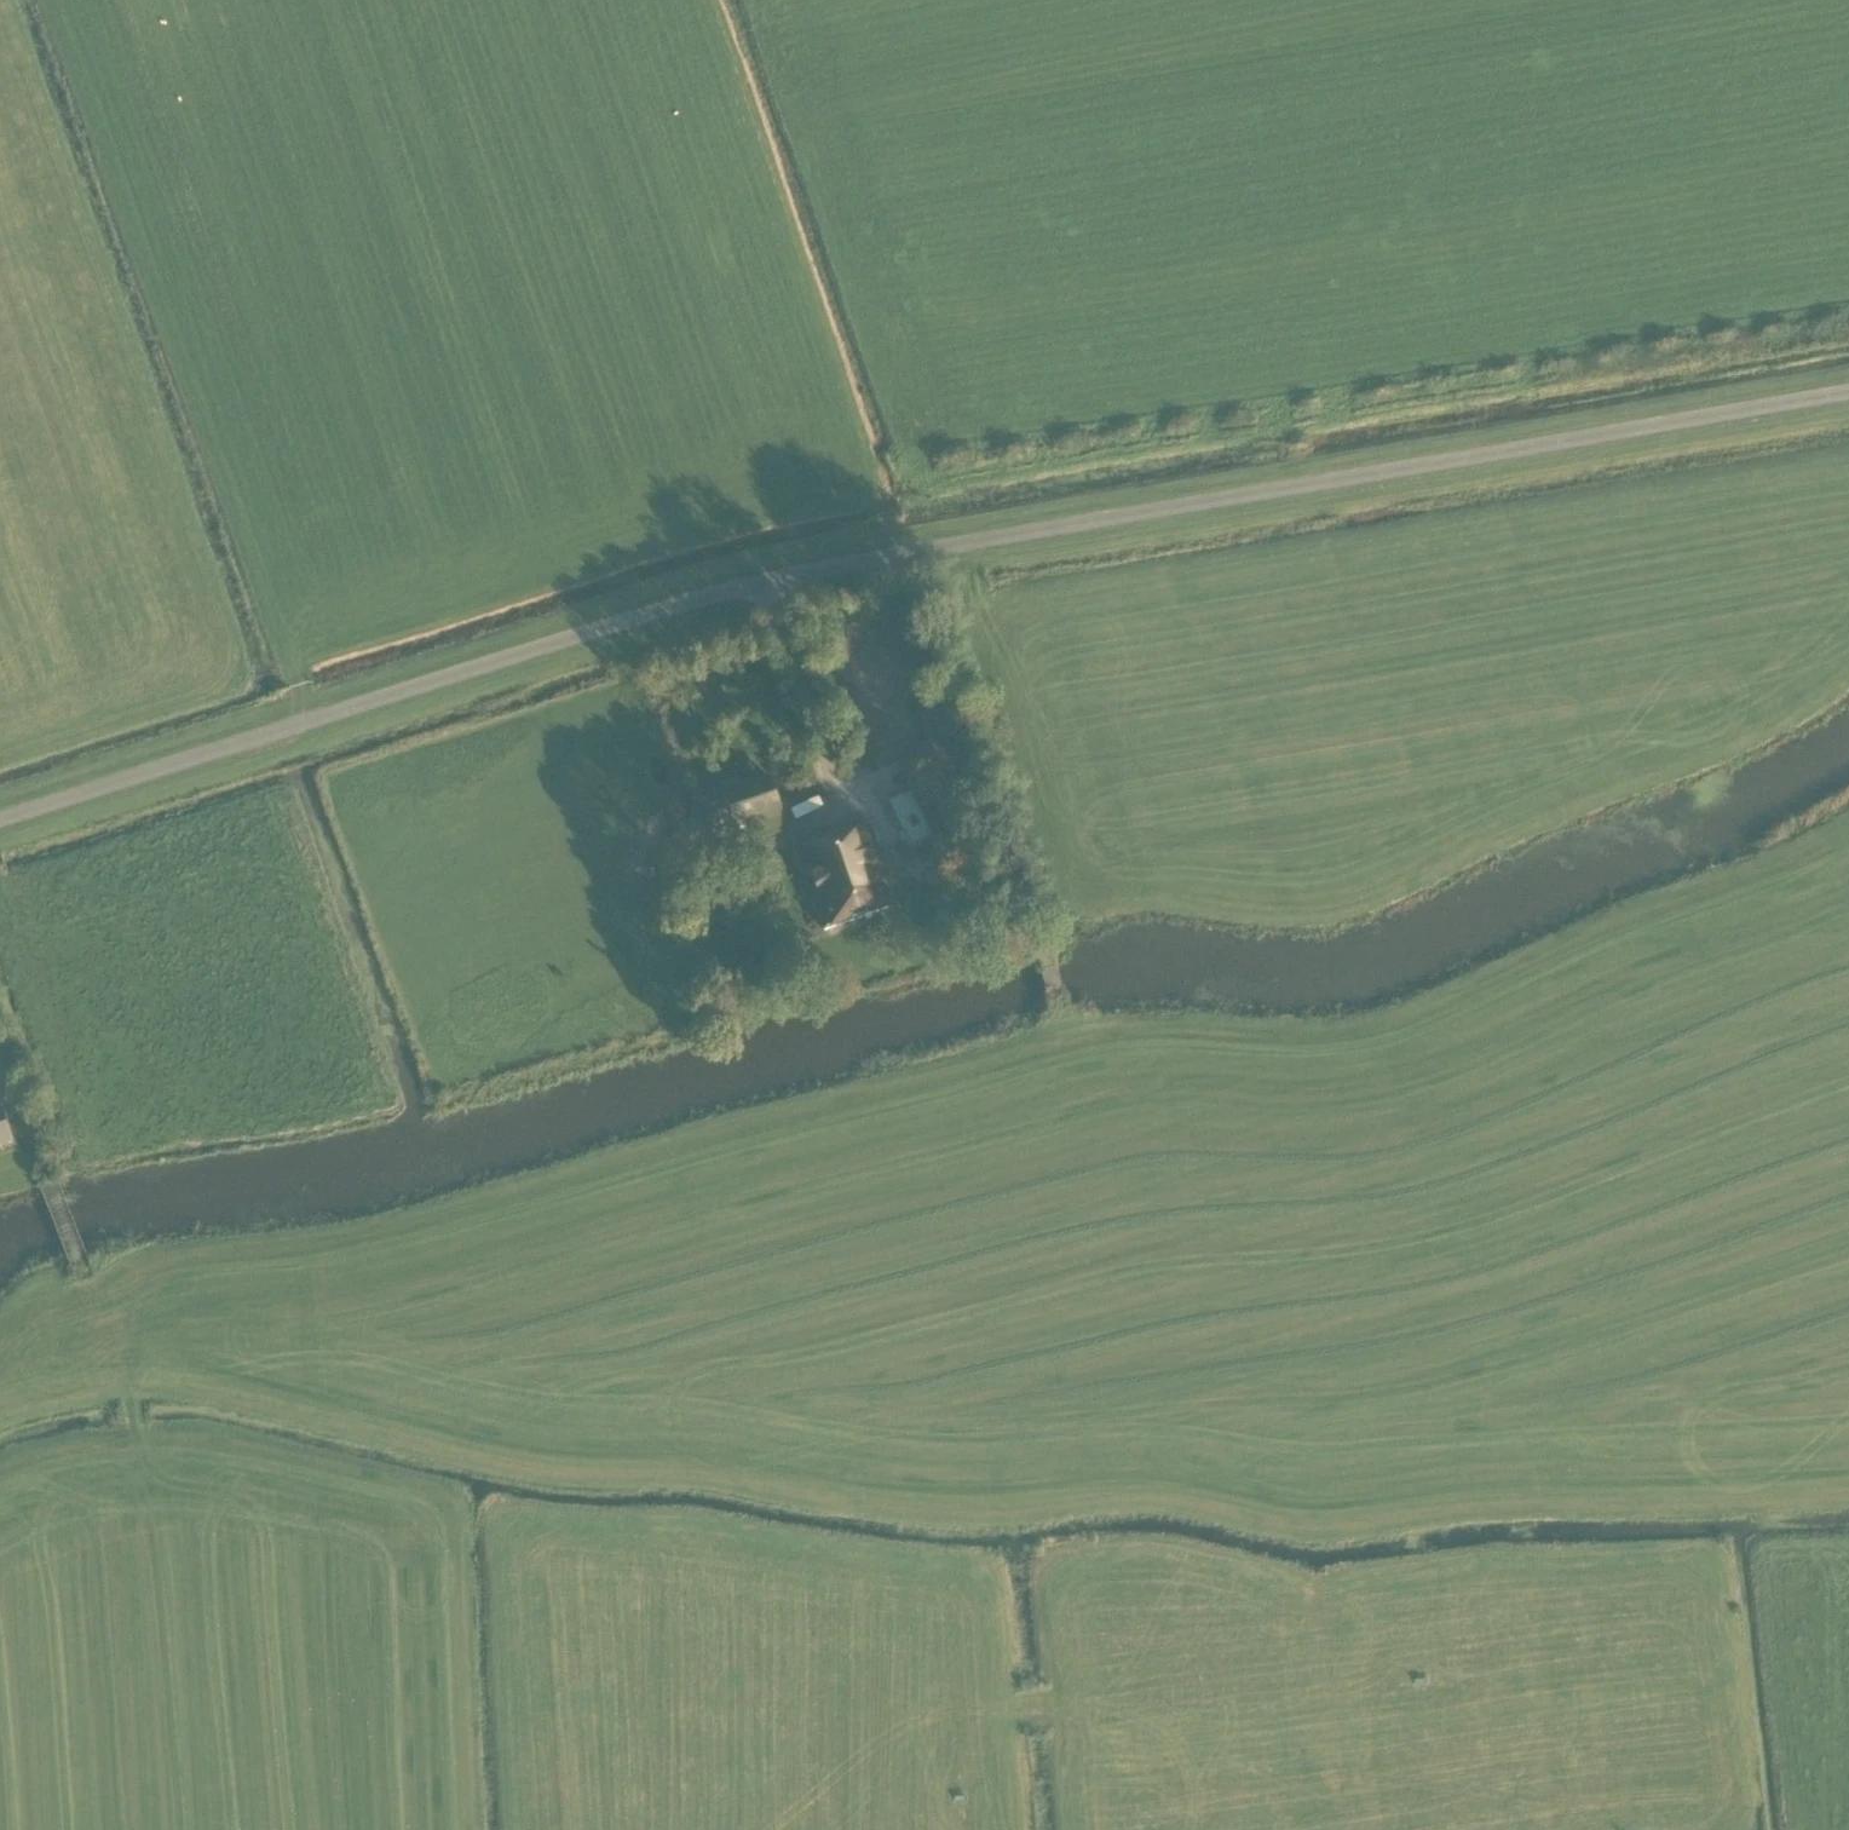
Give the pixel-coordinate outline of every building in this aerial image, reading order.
[(734,827),(735,830),(761,821),(767,837),(789,829),(770,778),(723,795),(725,799),(702,807),(712,835),(734,827)] [(912,843),(933,834),(913,789),(892,798),(912,843)] [(937,792),(923,799),(933,818),(946,812),(937,792)] [(884,888),(889,886),(868,822),(795,847),(824,931),(891,908),(884,888)] [(972,843),(963,846),(969,859),(978,855),(972,843)] [(14,1144),(1,1109),(0,1110),(0,1149),(14,1144)]
